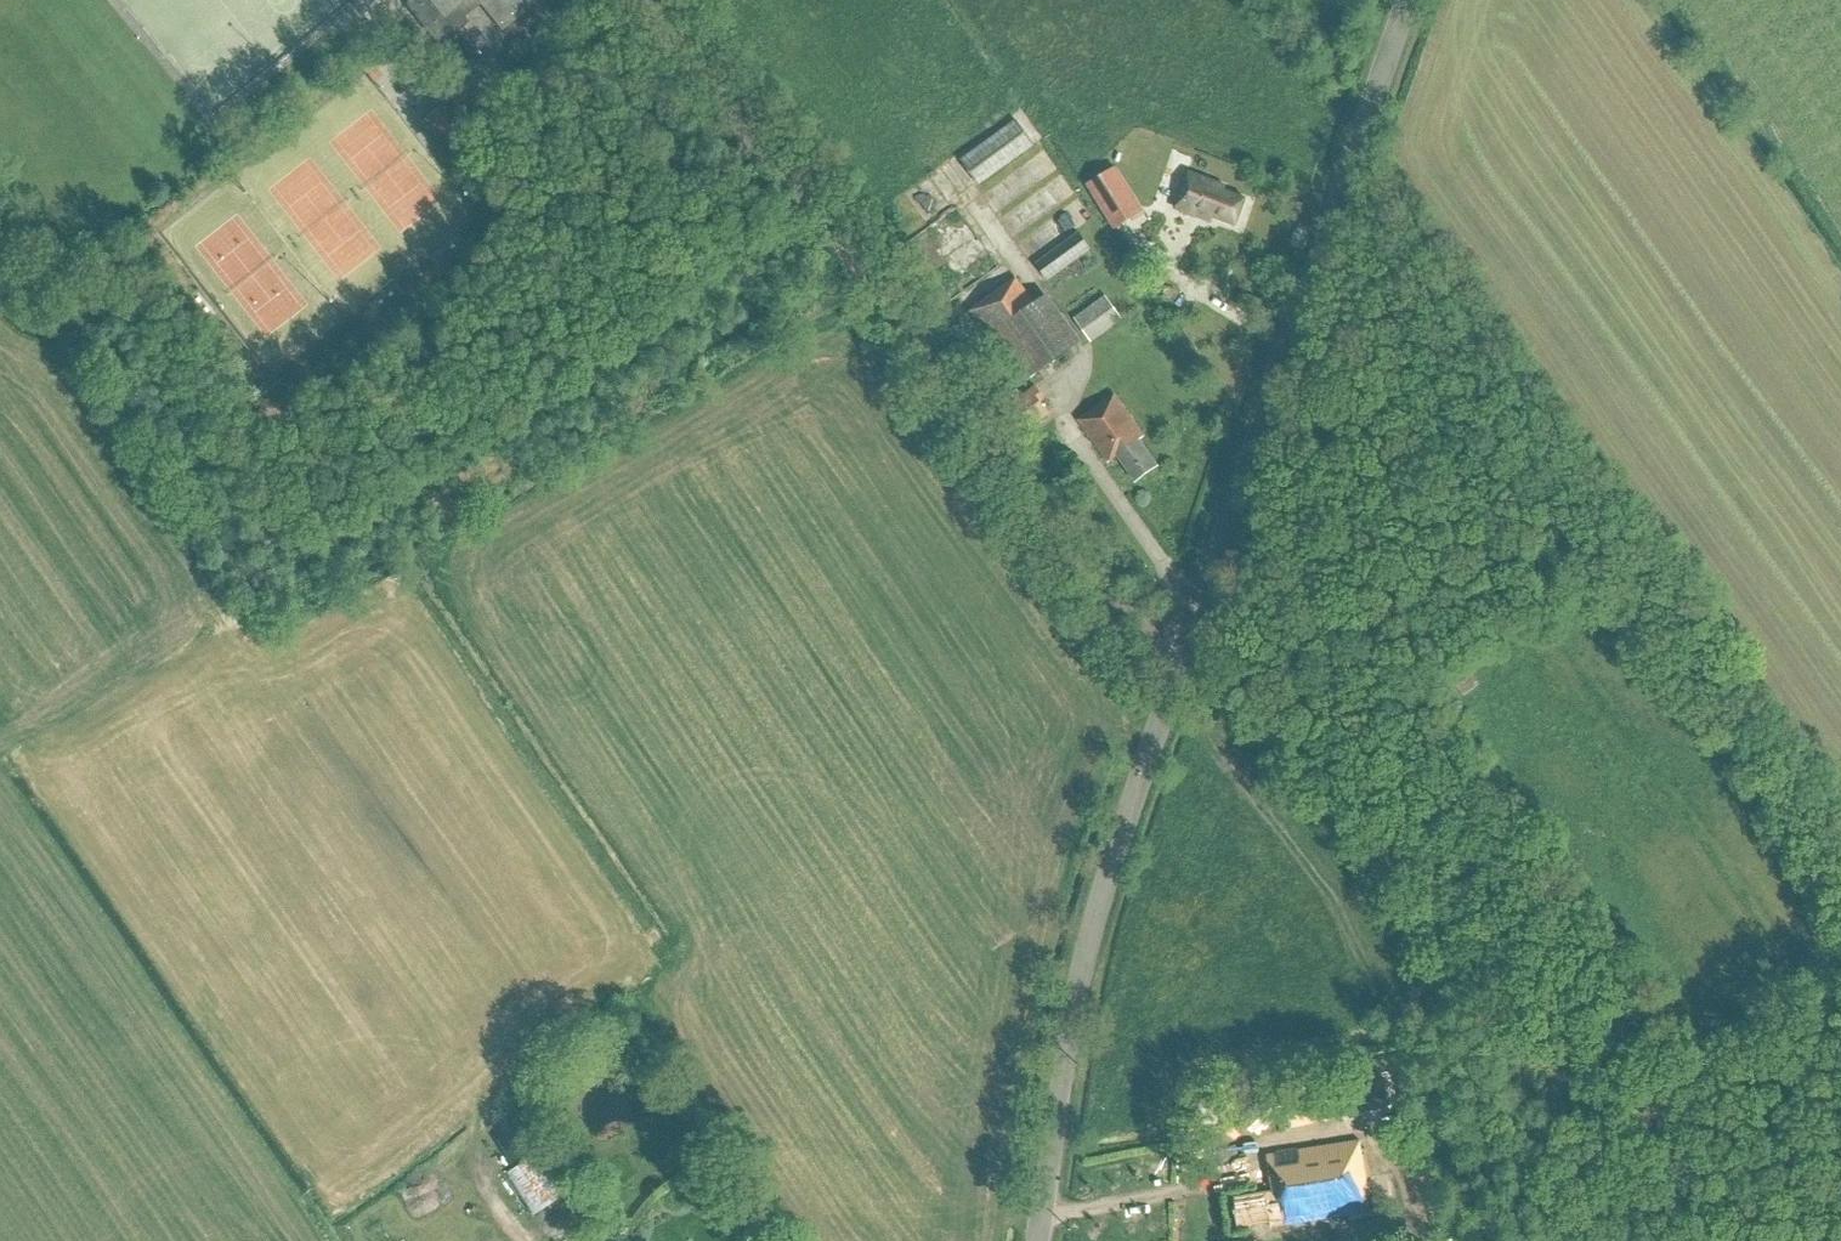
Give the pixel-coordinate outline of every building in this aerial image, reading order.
[(403,7),(436,47),(465,23),(461,17),(479,3),(501,30),(538,0),(405,0),(403,7)] [(979,185),(1027,149),(1031,146),(1011,120),(960,158),(979,185)] [(1062,206),(1090,193),(1079,170),(1051,183),(1062,206)] [(1237,225),(1246,199),(1224,191),(1225,186),(1188,172),(1175,208),(1212,221),(1214,217),(1237,225)] [(1105,176),(1092,184),(1104,205),(1118,197),(1105,176)] [(1139,212),(1130,197),(1121,202),(1130,218),(1139,212)] [(995,227),(971,235),(976,253),(1000,245),(995,227)] [(1048,280),(1091,248),(1079,233),(1036,265),(1048,280)] [(1046,294),(1034,303),(1017,279),(970,312),(1022,384),(1081,343),(1046,294)] [(1091,341),(1122,319),(1107,297),(1075,319),(1091,341)] [(1046,408),(1055,401),(1041,382),(1015,402),(1034,426),(1050,413),(1046,408)] [(1136,482),(1158,466),(1140,440),(1144,437),(1115,395),(1079,420),(1109,462),(1118,456),(1136,482)] [(1271,1227),(1372,1211),(1360,1140),(1267,1155),(1273,1192),(1234,1198),(1238,1226),(1271,1222),(1271,1227)] [(532,1215),(563,1196),(536,1154),(505,1173),(532,1215)] [(582,1228),(563,1240),(590,1240),(582,1228)]
